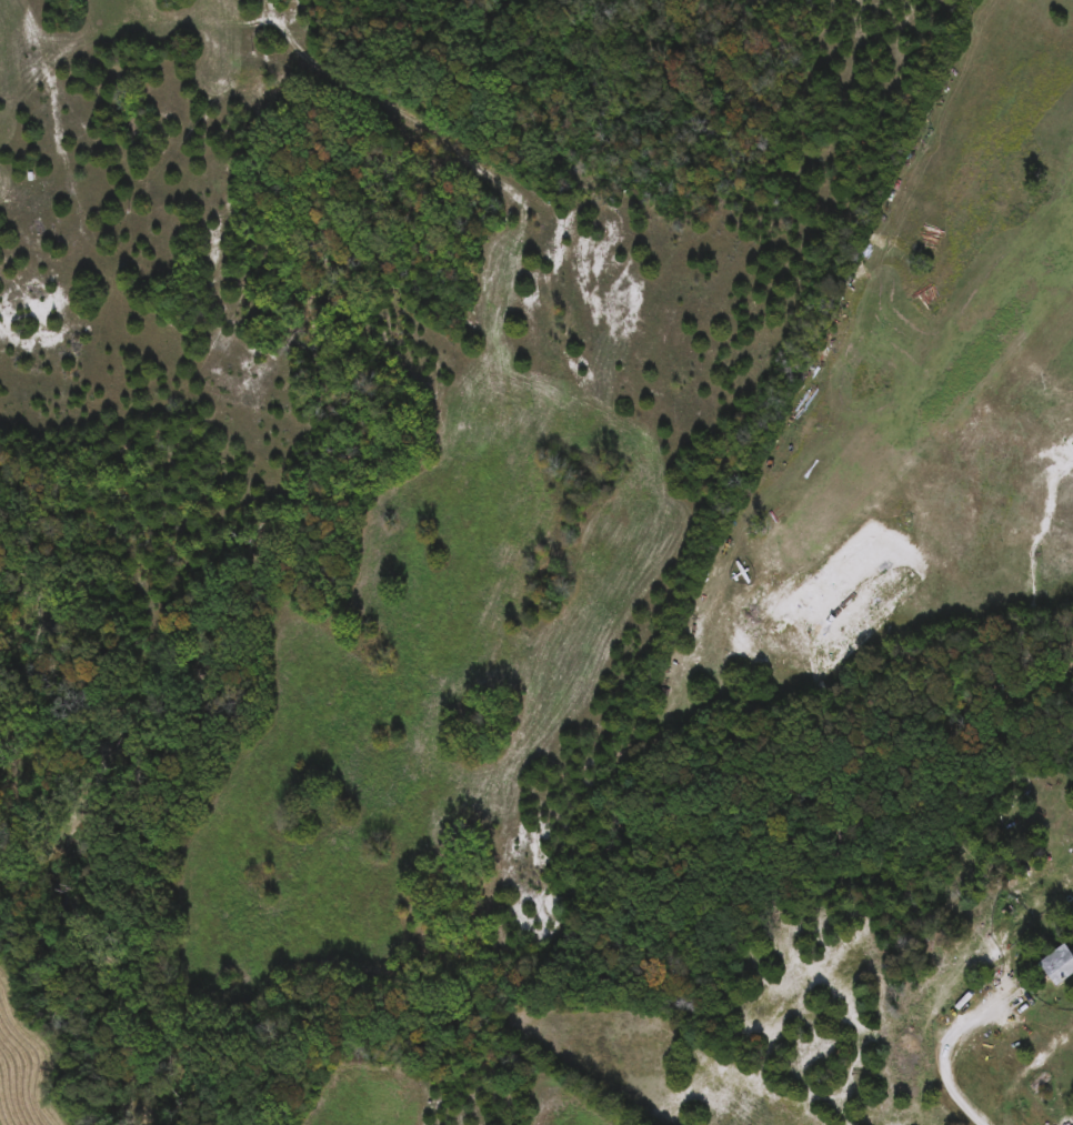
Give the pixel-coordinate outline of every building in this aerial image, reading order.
[(1059,944),(1072,960),(1072,971),(1053,988),(1033,966),(1059,944)]
